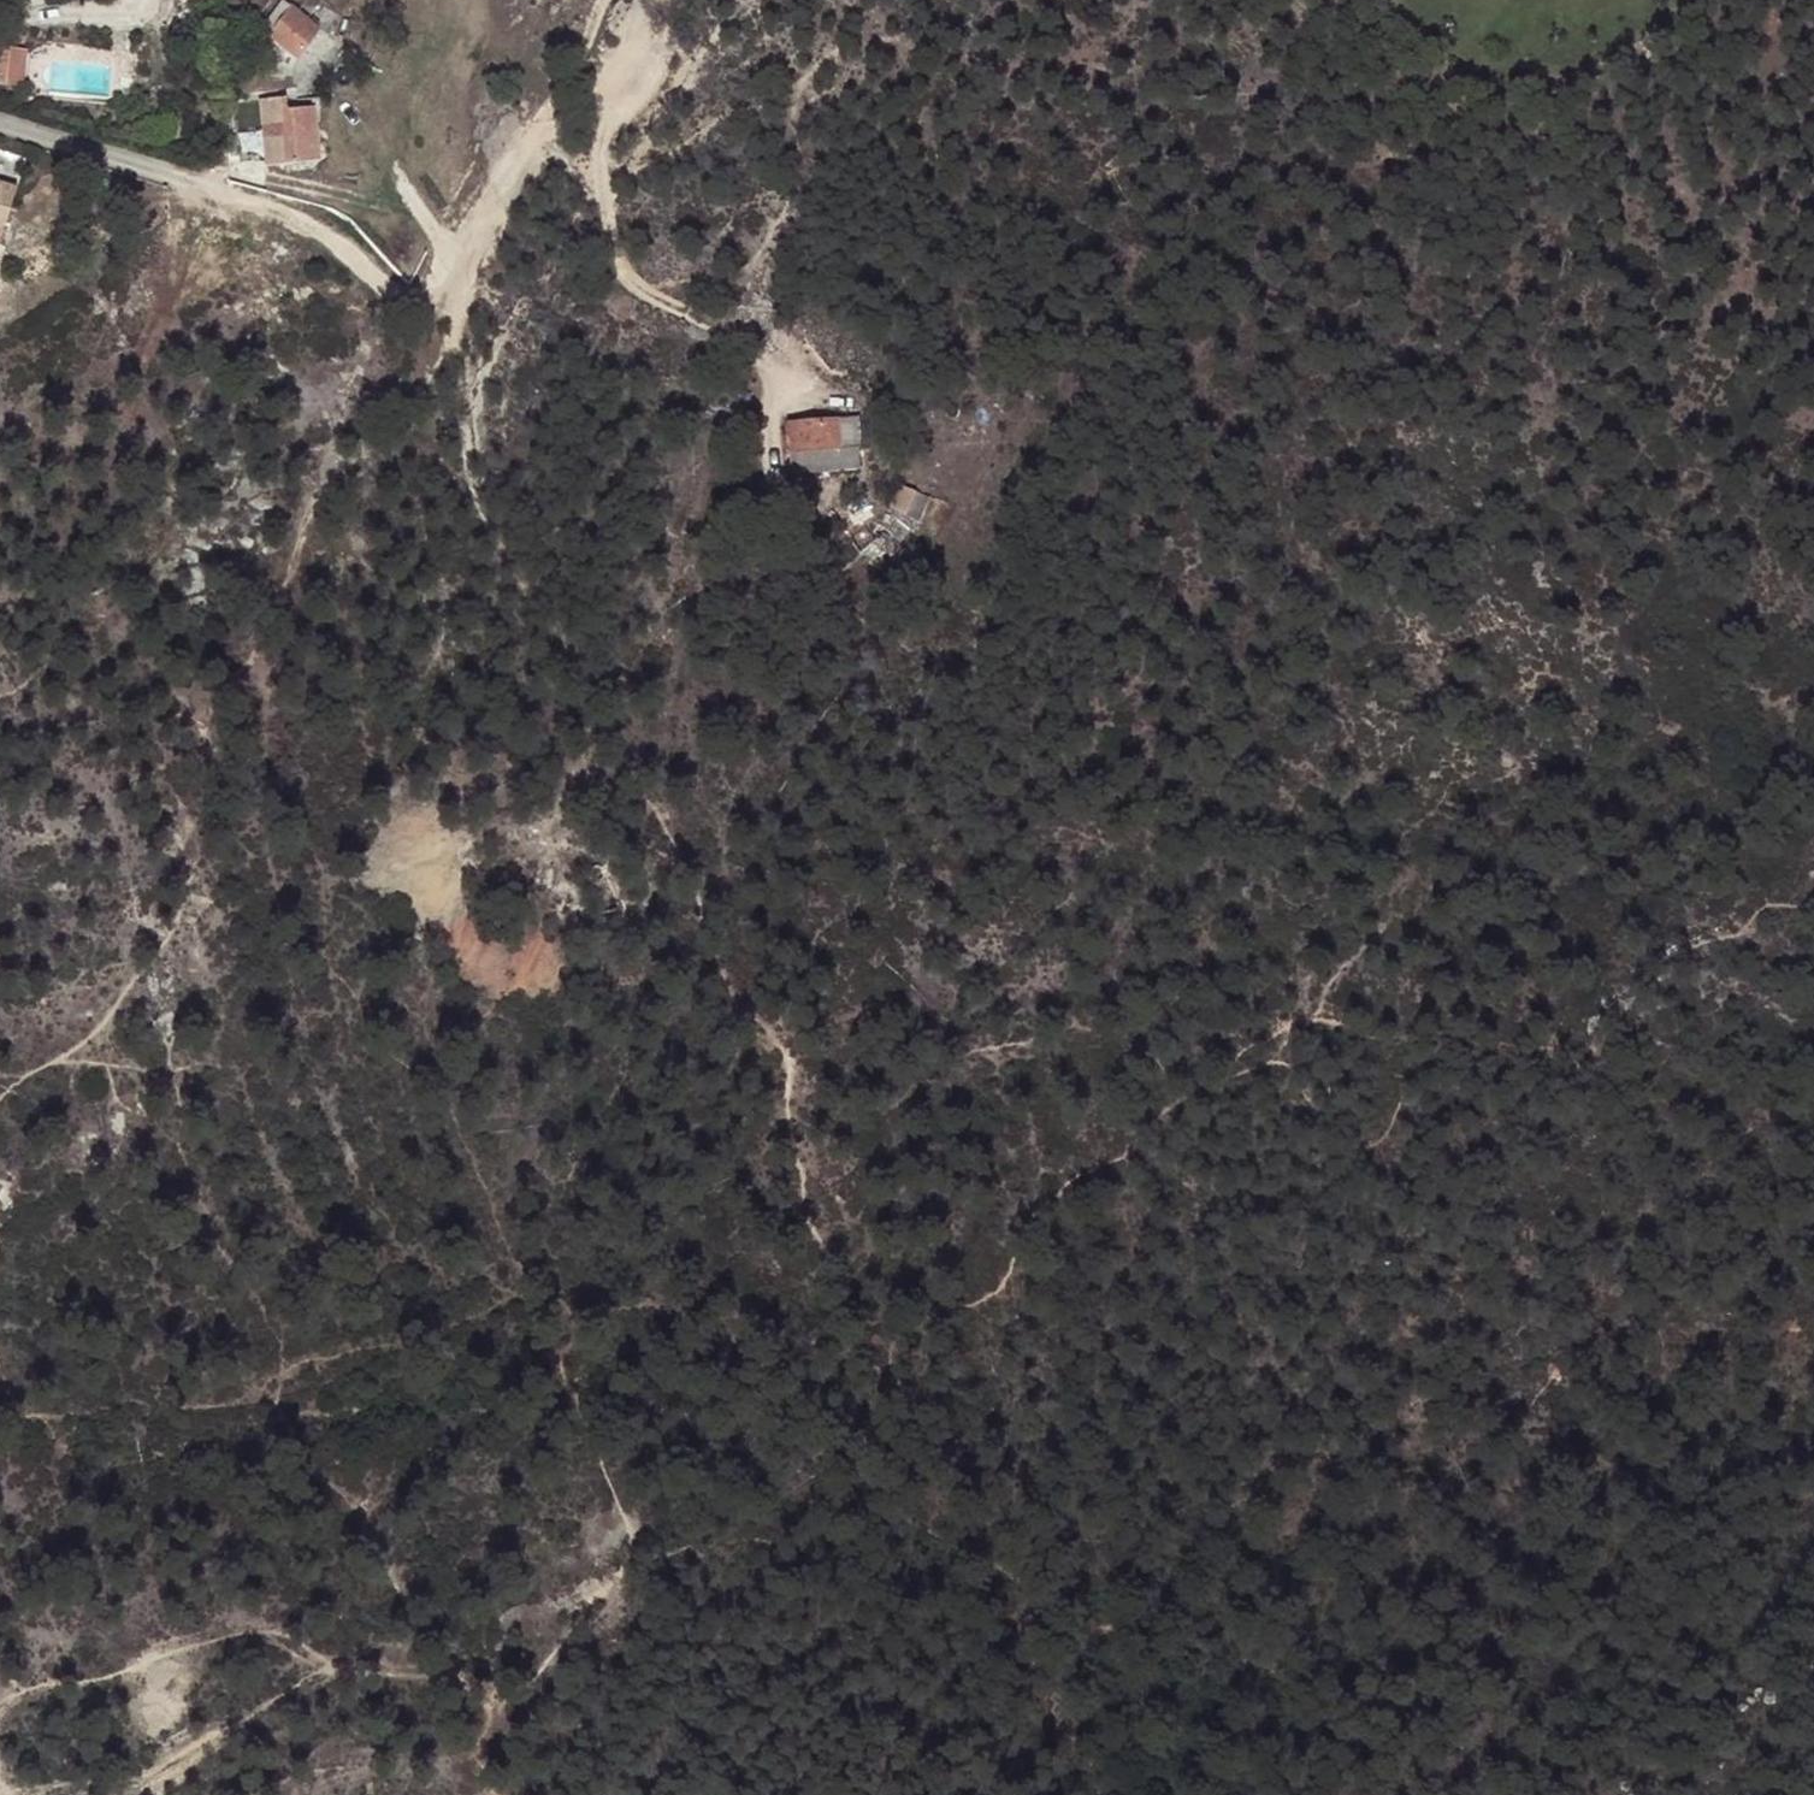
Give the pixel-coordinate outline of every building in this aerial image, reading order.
[(141,0),(81,0),(138,12),(141,0)] [(313,25),(282,1),(261,27),(292,52),(313,25)] [(28,83),(29,46),(6,45),(4,82),(28,83)] [(285,155),(311,151),(305,103),(296,102),(265,108),(266,116),(245,120),(252,160),(264,158),(285,155)] [(1,230),(14,186),(0,181),(0,233),(1,230)] [(781,419),(787,473),(857,467),(852,413),(781,419)] [(898,503),(912,510),(923,481),(911,475),(898,503)] [(929,518),(941,490),(923,481),(912,510),(928,518),(929,518)]
